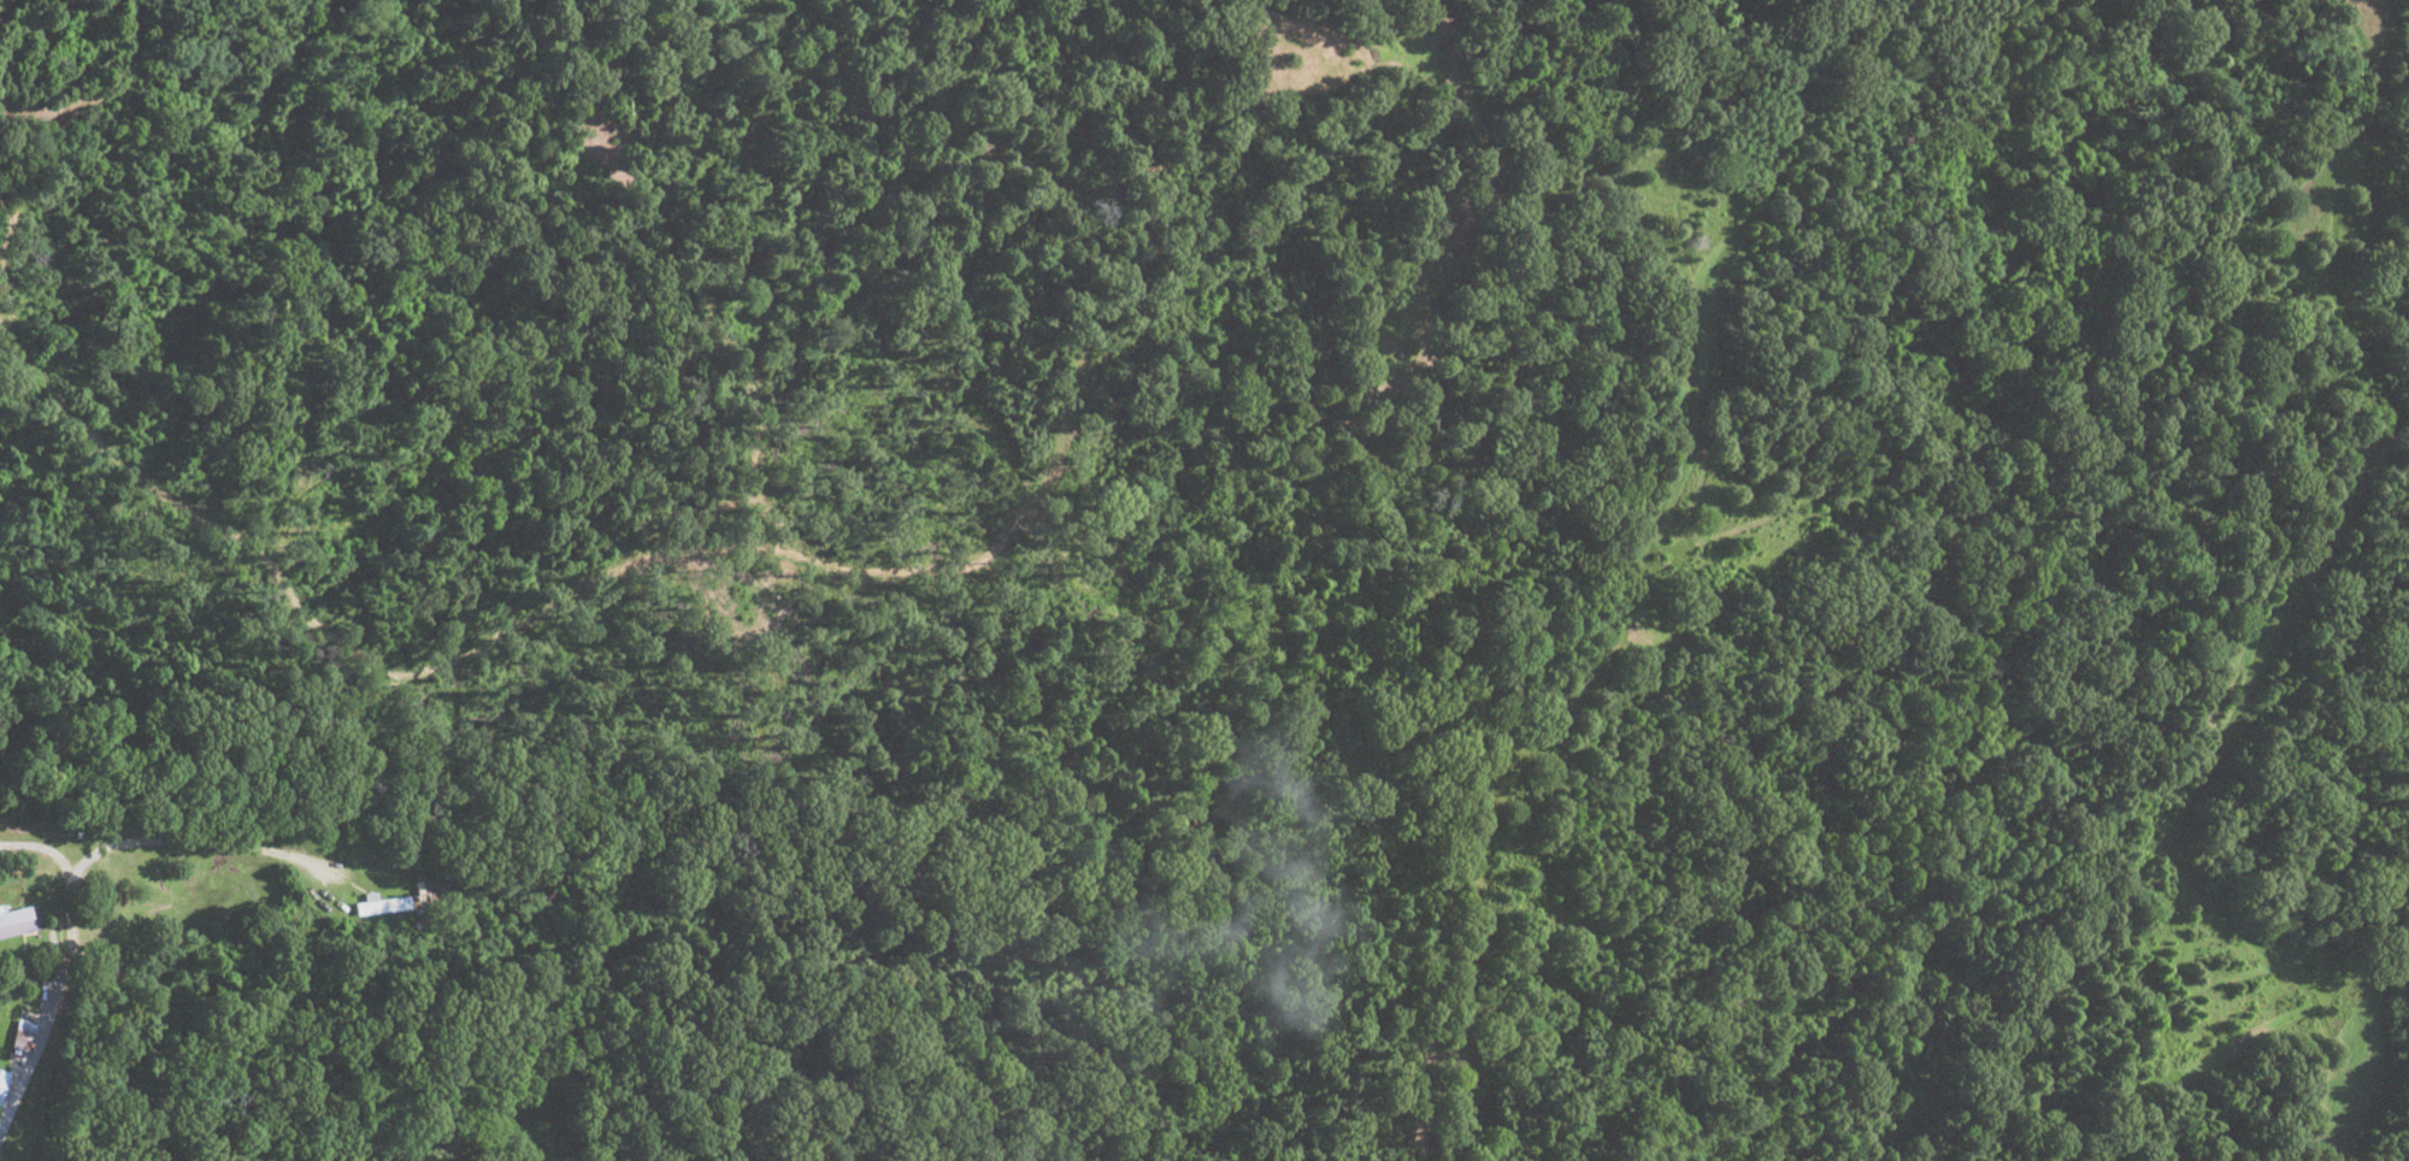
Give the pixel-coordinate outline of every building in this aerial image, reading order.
[(411,908),(410,896),(353,903),(355,915),(411,908)] [(31,932),(25,907),(0,912),(0,938),(31,932)]
